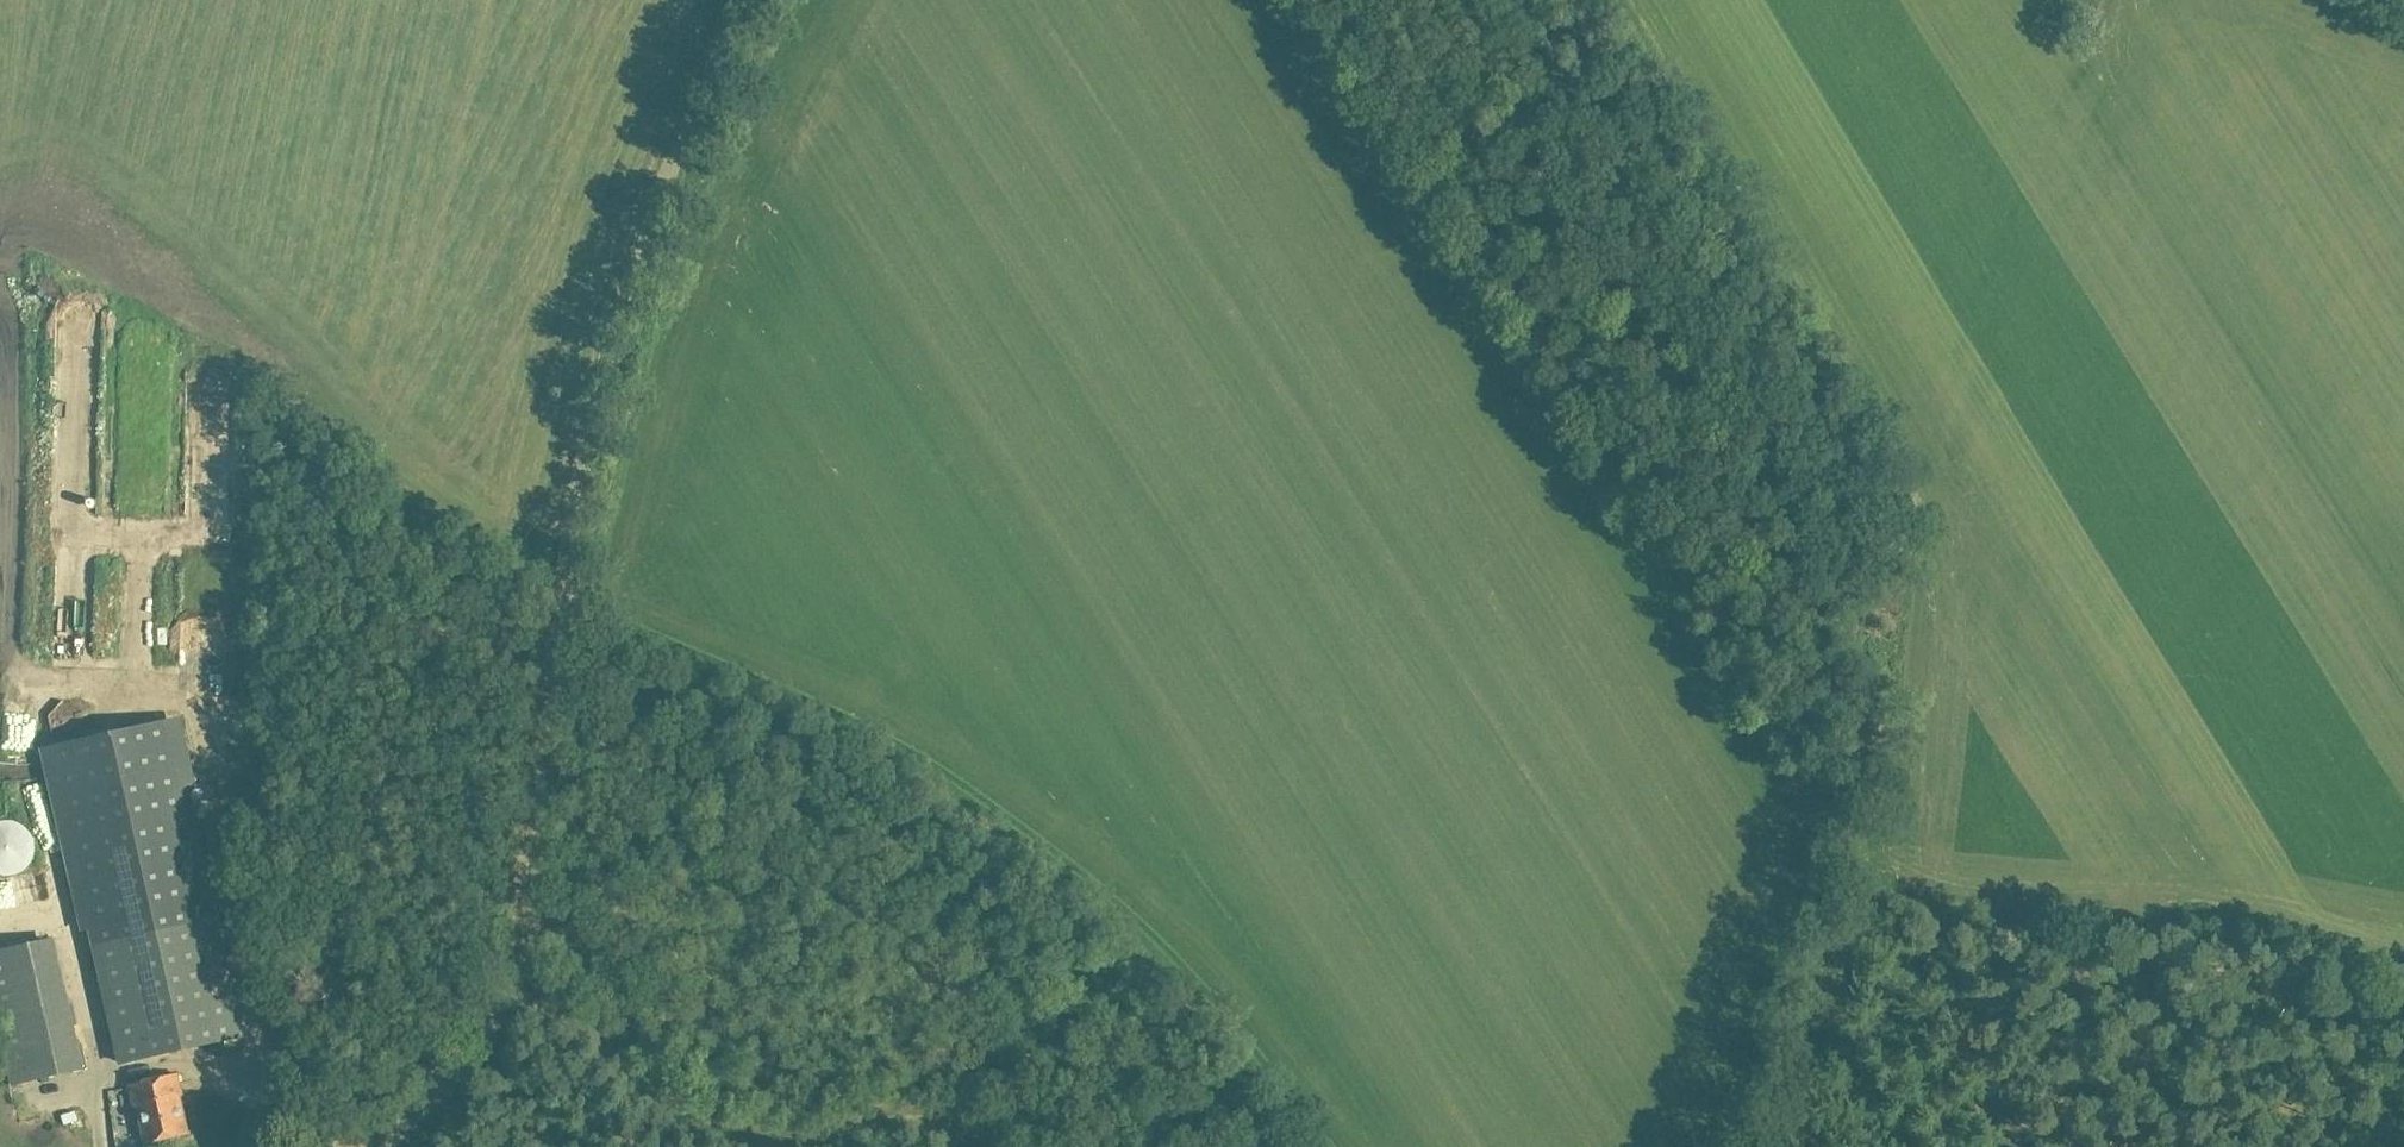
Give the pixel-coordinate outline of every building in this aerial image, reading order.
[(133,716),(136,732),(155,728),(152,713),(133,716)] [(239,1038),(215,937),(219,936),(174,739),(55,766),(100,963),(122,1065),(239,1038)] [(33,849),(32,839),(27,831),(20,825),(11,822),(2,822),(0,823),(0,875),(2,875),(11,875),(20,872),(27,866),(32,858),(33,849)] [(0,952),(0,1041),(10,1086),(71,1073),(41,943),(0,952)] [(175,1073),(127,1084),(132,1108),(135,1107),(144,1145),(187,1135),(179,1098),(181,1098),(175,1073)]
